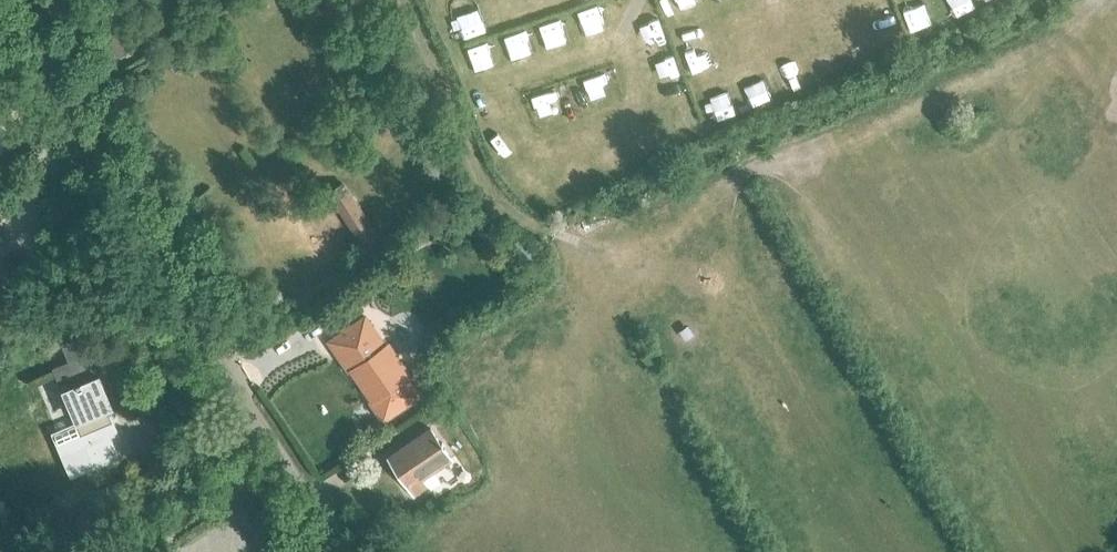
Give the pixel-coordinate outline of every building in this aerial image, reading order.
[(326,192),(363,248),(380,237),(343,181),(326,192)] [(339,338),(398,428),(429,408),(370,317),(339,338)] [(68,359),(51,366),(75,421),(51,432),(62,457),(86,446),(94,467),(120,456),(105,422),(117,417),(112,406),(81,334),(60,343),(68,359)] [(391,458),(415,495),(430,484),(425,476),(452,459),(433,430),(391,458)]
